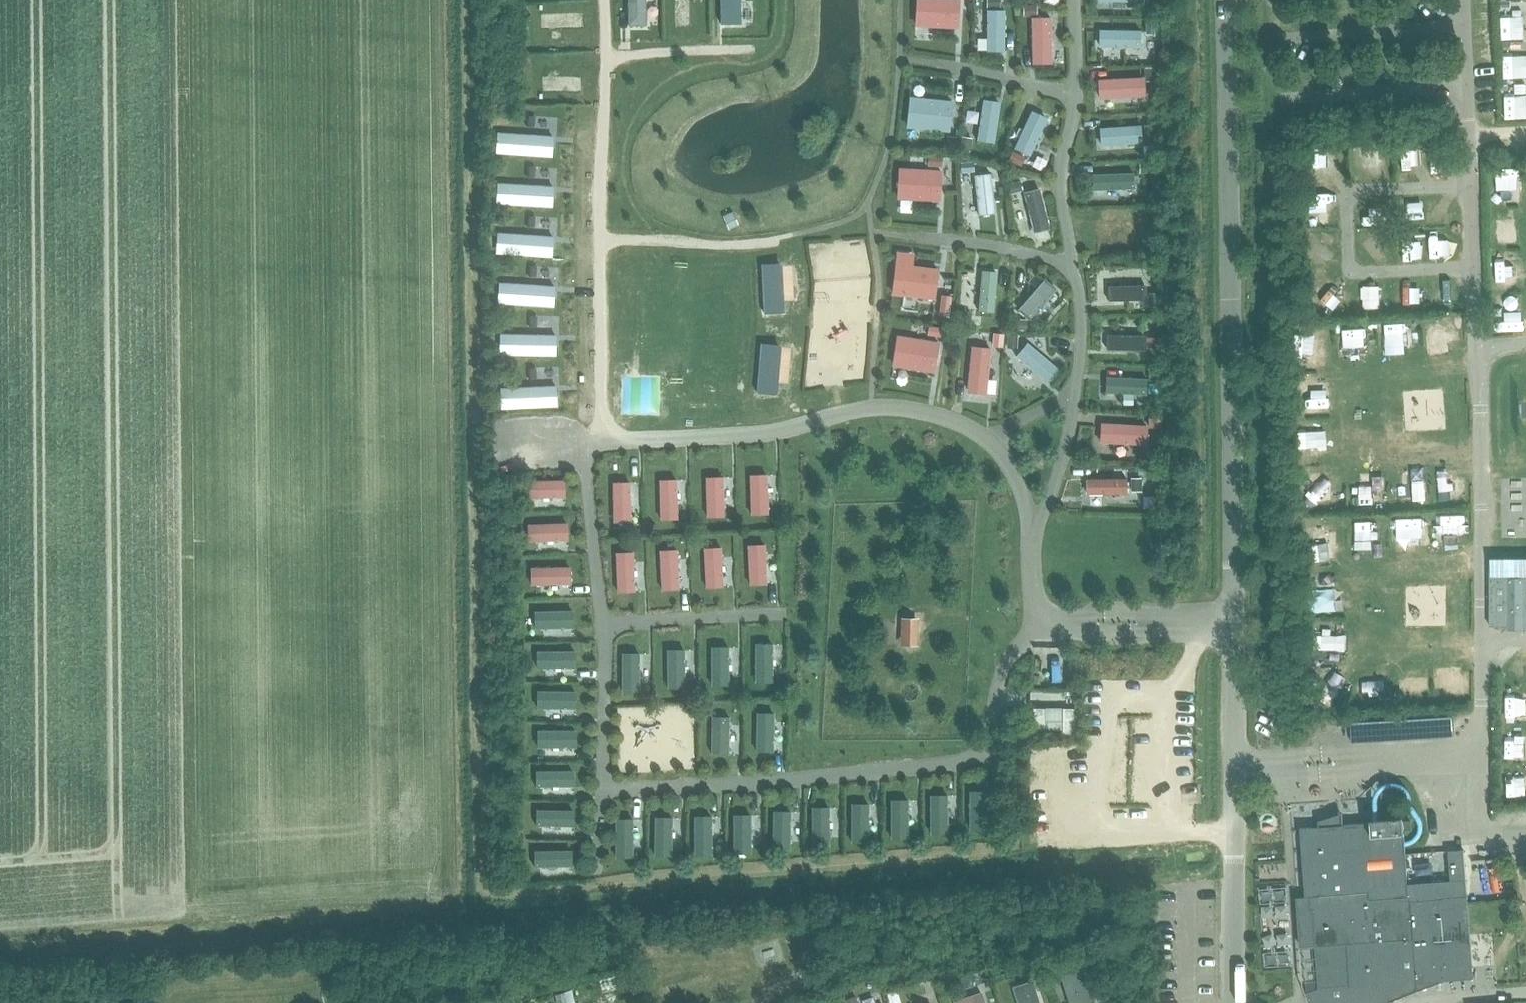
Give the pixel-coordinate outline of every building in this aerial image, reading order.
[(627,24),(646,24),(646,0),(627,0),(627,24)] [(690,0),(673,0),(674,24),(690,24),(690,0)] [(720,21),(740,21),(740,0),(720,0),(720,21)] [(959,0),(916,0),(915,25),(958,26),(959,0)] [(1525,3),(1497,3),(1497,26),(1525,25),(1525,3)] [(1004,9),(988,9),(988,50),(1005,50),(1004,9)] [(583,26),(583,10),(541,11),(542,27),(583,26)] [(1052,15),(1032,15),(1034,63),(1054,62),(1052,15)] [(1141,46),(1141,28),(1099,28),(1099,46),(1141,46)] [(1496,42),(1497,66),(1525,66),(1525,42),(1496,42)] [(908,82),(924,83),(925,71),(910,69),(908,82)] [(580,91),(580,75),(543,74),(543,90),(580,91)] [(1146,95),(1145,74),(1098,78),(1099,98),(1146,95)] [(1525,109),(1525,83),(1502,83),(1501,108),(1525,109)] [(950,130),(953,100),(910,96),(907,126),(950,130)] [(1002,100),(984,98),(978,140),(995,142),(1002,100)] [(1048,117),(1033,110),(1014,149),(1030,156),(1048,117)] [(1144,141),(1143,123),(1099,127),(1101,144),(1144,141)] [(551,155),(552,134),(496,130),(494,151),(551,155)] [(1366,166),(1382,159),(1373,137),(1357,144),(1366,166)] [(1307,172),(1334,172),(1334,143),(1307,144),(1307,172)] [(1392,168),(1406,167),(1405,152),(1392,152),(1392,168)] [(966,160),(954,161),(957,193),(969,192),(966,160)] [(1518,191),(1518,163),(1487,164),(1487,191),(1518,191)] [(940,201),(942,169),(899,167),(898,198),(940,201)] [(991,172),(975,174),(979,214),(995,213),(991,172)] [(1135,188),(1134,172),(1093,173),(1094,189),(1135,188)] [(551,206),(553,185),(496,181),(494,202),(551,206)] [(1041,187),(1024,191),(1034,232),(1051,228),(1041,187)] [(1126,206),(1144,207),(1145,195),(1126,194),(1126,206)] [(1444,194),(1419,194),(1418,211),(1444,212),(1444,194)] [(1488,211),(1488,233),(1518,233),(1518,211),(1488,211)] [(1308,219),(1307,238),(1323,239),(1324,220),(1308,219)] [(551,256),(552,235),(496,231),(494,252),(551,256)] [(1392,235),(1392,249),(1413,249),(1413,235),(1392,235)] [(1521,273),(1521,246),(1489,246),(1489,273),(1521,273)] [(915,251),(896,249),(891,294),(935,299),(939,269),(913,266),(915,251)] [(1137,259),(1138,273),(1151,272),(1150,258),(1137,259)] [(782,261),(761,262),(763,313),(784,312),(782,261)] [(999,270),(982,268),(978,309),(995,311),(999,270)] [(1360,273),(1349,294),(1363,301),(1373,280),(1360,273)] [(1436,273),(1424,290),(1437,299),(1449,282),(1436,273)] [(1057,290),(1044,279),(1019,308),(1031,319),(1057,290)] [(553,307),(555,286),(498,282),(497,303),(553,307)] [(1147,298),(1146,283),(1108,285),(1108,300),(1147,298)] [(1492,325),(1513,322),(1510,296),(1489,298),(1492,325)] [(1361,347),(1360,311),(1340,312),(1341,348),(1361,347)] [(1411,311),(1384,311),(1384,342),(1411,342),(1411,311)] [(940,327),(942,316),(926,313),(924,324),(940,327)] [(1309,352),(1311,320),(1300,320),(1298,351),(1309,352)] [(1146,349),(1146,334),(1109,333),(1108,349),(1146,349)] [(555,356),(556,335),(499,334),(498,355),(555,356)] [(935,372),(939,341),(897,335),(892,366),(935,372)] [(777,393),(780,344),(760,342),(757,392),(777,393)] [(1060,370),(1028,342),(1017,355),(1050,382),(1060,370)] [(991,348),(972,346),(967,392),(986,394),(991,348)] [(1298,373),(1298,402),(1330,402),(1330,377),(1317,377),(1317,373),(1298,373)] [(1146,378),(1106,376),(1105,392),(1145,394),(1146,378)] [(557,405),(556,385),(500,388),(501,408),(557,405)] [(1387,428),(1411,429),(1412,407),(1389,406),(1387,428)] [(1450,407),(1433,408),(1433,429),(1451,428),(1450,407)] [(1305,449),(1330,446),(1326,411),(1301,414),(1305,449)] [(1147,444),(1148,424),(1101,422),(1100,442),(1147,444)] [(1137,481),(1151,480),(1150,461),(1136,462),(1137,481)] [(1396,463),(1396,494),(1422,494),(1421,463),(1396,463)] [(1303,466),(1304,500),(1330,498),(1329,465),(1303,466)] [(1370,466),(1353,466),(1354,496),(1371,495),(1370,466)] [(1437,490),(1459,490),(1458,469),(1436,469),(1437,490)] [(769,514),(768,475),(750,475),(751,514),(769,514)] [(723,516),(723,476),(705,477),(705,516),(723,516)] [(1128,493),(1127,478),(1087,480),(1088,495),(1128,493)] [(677,518),(677,479),(659,479),(660,519),(677,518)] [(566,497),(565,480),(525,481),(525,497),(566,497)] [(630,521),(630,482),(612,482),(612,521),(630,521)] [(1436,521),(1437,536),(1457,535),(1457,503),(1435,503),(1436,521)] [(1414,505),(1394,507),(1395,517),(1414,516),(1414,505)] [(1335,541),(1328,508),(1304,513),(1311,546),(1335,541)] [(1346,508),(1347,540),(1375,540),(1374,508),(1346,508)] [(1422,518),(1392,518),(1393,538),(1422,538),(1422,518)] [(568,540),(568,523),(527,524),(527,541),(568,540)] [(766,584),(765,544),(747,545),(748,584),(766,584)] [(723,586),(721,547),(703,548),(705,587),(723,586)] [(679,589),(677,550),(660,550),(661,589),(679,589)] [(634,592),(634,552),(616,552),(616,592),(634,592)] [(1490,557),(1489,557),(1489,625),(1525,625),(1525,557),(1490,557)] [(1396,559),(1396,593),(1424,593),(1424,559),(1396,559)] [(571,583),(571,566),(531,567),(531,584),(571,583)] [(1304,597),(1332,596),(1332,568),(1304,568),(1304,597)] [(1431,637),(1445,637),(1444,606),(1431,607),(1431,637)] [(573,627),(573,610),(532,611),(533,628),(573,627)] [(1313,630),(1333,629),(1333,610),(1313,611),(1313,630)] [(918,616),(901,615),(900,642),(917,643),(918,616)] [(773,683),(773,643),(755,643),(755,683),(773,683)] [(729,686),(729,646),(711,646),(711,686),(729,686)] [(1048,646),(1048,672),(1057,672),(1057,646),(1048,646)] [(684,689),(685,650),(667,650),(666,689),(684,689)] [(575,669),(575,652),(535,651),(535,668),(575,669)] [(639,692),(640,653),(622,653),(622,692),(639,692)] [(1500,689),(1500,709),(1516,708),(1516,689),(1500,689)] [(576,708),(576,691),(536,692),(536,709),(576,708)] [(1032,727),(1044,727),(1045,705),(1033,705),(1032,727)] [(1074,705),(1062,705),(1062,731),(1074,731),(1074,705)] [(774,752),(774,713),(756,713),(756,752),(774,752)] [(730,756),(730,716),(712,716),(712,756),(730,756)] [(1517,730),(1518,720),(1502,719),(1501,729),(1517,730)] [(576,747),(576,730),(536,731),(536,748),(576,747)] [(1504,791),(1524,790),(1523,752),(1503,752),(1504,791)] [(573,788),(573,771),(533,771),(533,788),(573,788)] [(988,831),(988,791),(970,791),(970,830),(988,831)] [(948,835),(948,795),(930,795),(930,835),(948,835)] [(909,840),(909,800),(891,800),(891,840),(909,840)] [(869,843),(869,804),(852,804),(851,843),(869,843)] [(830,847),(830,808),(812,808),(812,847),(830,847)] [(534,810),(534,827),(574,828),(574,811),(534,810)] [(791,851),(791,812),(773,811),(773,851),(791,851)] [(750,855),(751,815),(733,815),(732,854),(750,855)] [(711,855),(711,816),(693,816),(693,855),(711,855)] [(673,857),(673,818),(655,818),(655,857),(673,857)] [(1301,828),(1306,897),(1310,896),(1311,909),(1304,910),(1300,910),(1302,947),(1316,946),(1318,970),(1319,970),(1321,1000),(1314,1002),(1388,1002),(1389,1001),(1402,996),(1402,994),(1401,982),(1417,980),(1417,981),(1449,979),(1449,969),(1473,967),(1468,897),(1409,901),(1403,818),(1371,820),(1371,823),(1301,828)] [(633,859),(633,820),(616,820),(615,859),(633,859)] [(1442,862),(1463,861),(1463,837),(1441,838),(1442,862)] [(572,867),(571,851),(531,851),(531,868),(572,867)] [(1471,856),(1471,880),(1481,880),(1480,856),(1471,856)] [(1269,902),(1253,905),(1256,921),(1271,918),(1269,902)] [(1256,936),(1259,954),(1279,951),(1276,933),(1256,936)] [(1052,961),(1043,963),(1045,972),(1054,969),(1052,961)] [(1059,968),(1070,1002),(1087,1002),(1094,1000),(1081,961),(1059,968)] [(1036,962),(1026,966),(1028,974),(1039,971),(1036,962)] [(984,969),(975,973),(978,980),(987,977),(984,969)] [(1012,987),(1018,1002),(1040,1002),(1032,981),(1012,987)] [(556,994),(558,1002),(567,1002),(574,1001),(571,990),(556,994)] [(980,993),(956,1001),(956,1002),(984,1002),(980,993)]
